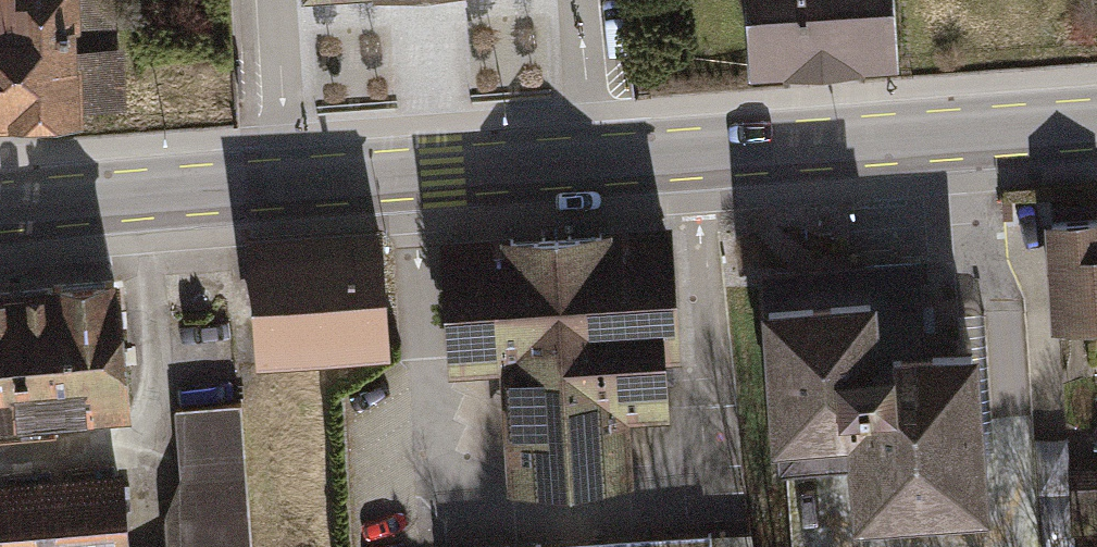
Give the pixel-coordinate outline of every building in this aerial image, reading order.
[(80,121),(80,108),(125,106),(122,45),(120,0),(0,0),(0,125),(80,121)] [(890,61),(885,0),(736,0),(741,72),(890,61)] [(1033,332),(1096,327),(1096,254),(1094,254),(1091,222),(1025,227),(1033,332)] [(658,228),(424,244),(433,377),(485,374),(493,502),(616,493),(610,417),(657,414),(654,363),(667,362),(658,228)] [(242,359),(384,351),(378,243),(236,251),(242,359)] [(808,296),(734,301),(745,441),(824,434),(831,520),(972,510),(959,342),(912,345),(906,264),(806,272),(808,296)] [(0,290),(0,437),(68,433),(67,417),(117,414),(109,283),(0,290)] [(234,406),(163,414),(171,481),(156,516),(160,546),(250,546),(234,406)] [(1085,424),(1087,469),(1067,470),(1069,537),(1096,536),(1096,423),(1085,424)] [(0,484),(0,546),(124,546),(115,471),(0,484)] [(572,546),(706,546),(706,538),(572,546)]
